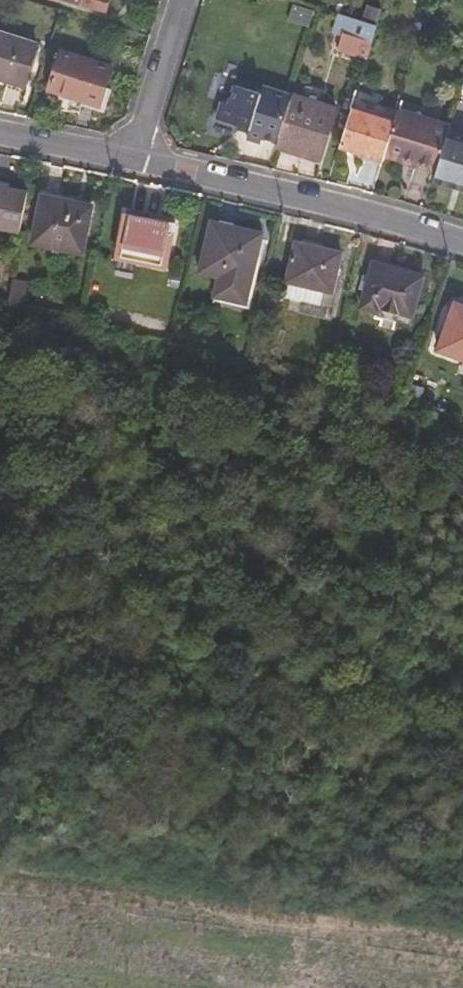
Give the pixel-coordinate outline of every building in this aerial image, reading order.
[(104,11),(108,0),(67,0),(104,11)] [(372,25),(341,16),(335,34),(341,36),(336,50),(361,58),(372,25)] [(23,88),(34,48),(0,38),(0,82),(23,88)] [(60,53),(49,93),(68,98),(66,103),(79,107),(81,101),(100,107),(105,90),(112,68),(60,53)] [(278,145),(293,97),(264,88),(262,96),(234,88),(229,106),(222,104),(216,121),(251,131),(248,141),(262,145),(263,140),(278,145)] [(278,145),(277,149),(320,161),(337,108),(321,103),(324,93),(306,88),(304,98),(293,95),(293,97),(278,145)] [(79,107),(105,115),(112,92),(105,90),(100,107),(81,101),(79,107)] [(354,113),(343,152),(383,165),(384,163),(399,115),(353,101),(350,112),(354,113)] [(399,115),(384,163),(415,173),(420,160),(440,166),(451,136),(451,134),(434,129),(434,126),(399,115)] [(434,183),(462,193),(462,140),(451,136),(440,166),(434,183)] [(25,194),(0,190),(0,236),(16,240),(25,194)] [(89,202),(40,193),(31,241),(79,250),(89,202)] [(172,227),(122,217),(112,266),(162,277),(172,227)] [(259,236),(209,223),(198,267),(220,274),(217,285),(244,292),(259,236)] [(339,249),(294,238),(282,292),(326,303),(339,249)] [(424,271),(376,259),(364,307),(377,310),(379,302),(414,311),(424,271)] [(2,311),(17,314),(21,291),(7,287),(2,311)] [(462,299),(443,347),(462,356),(462,299)]
